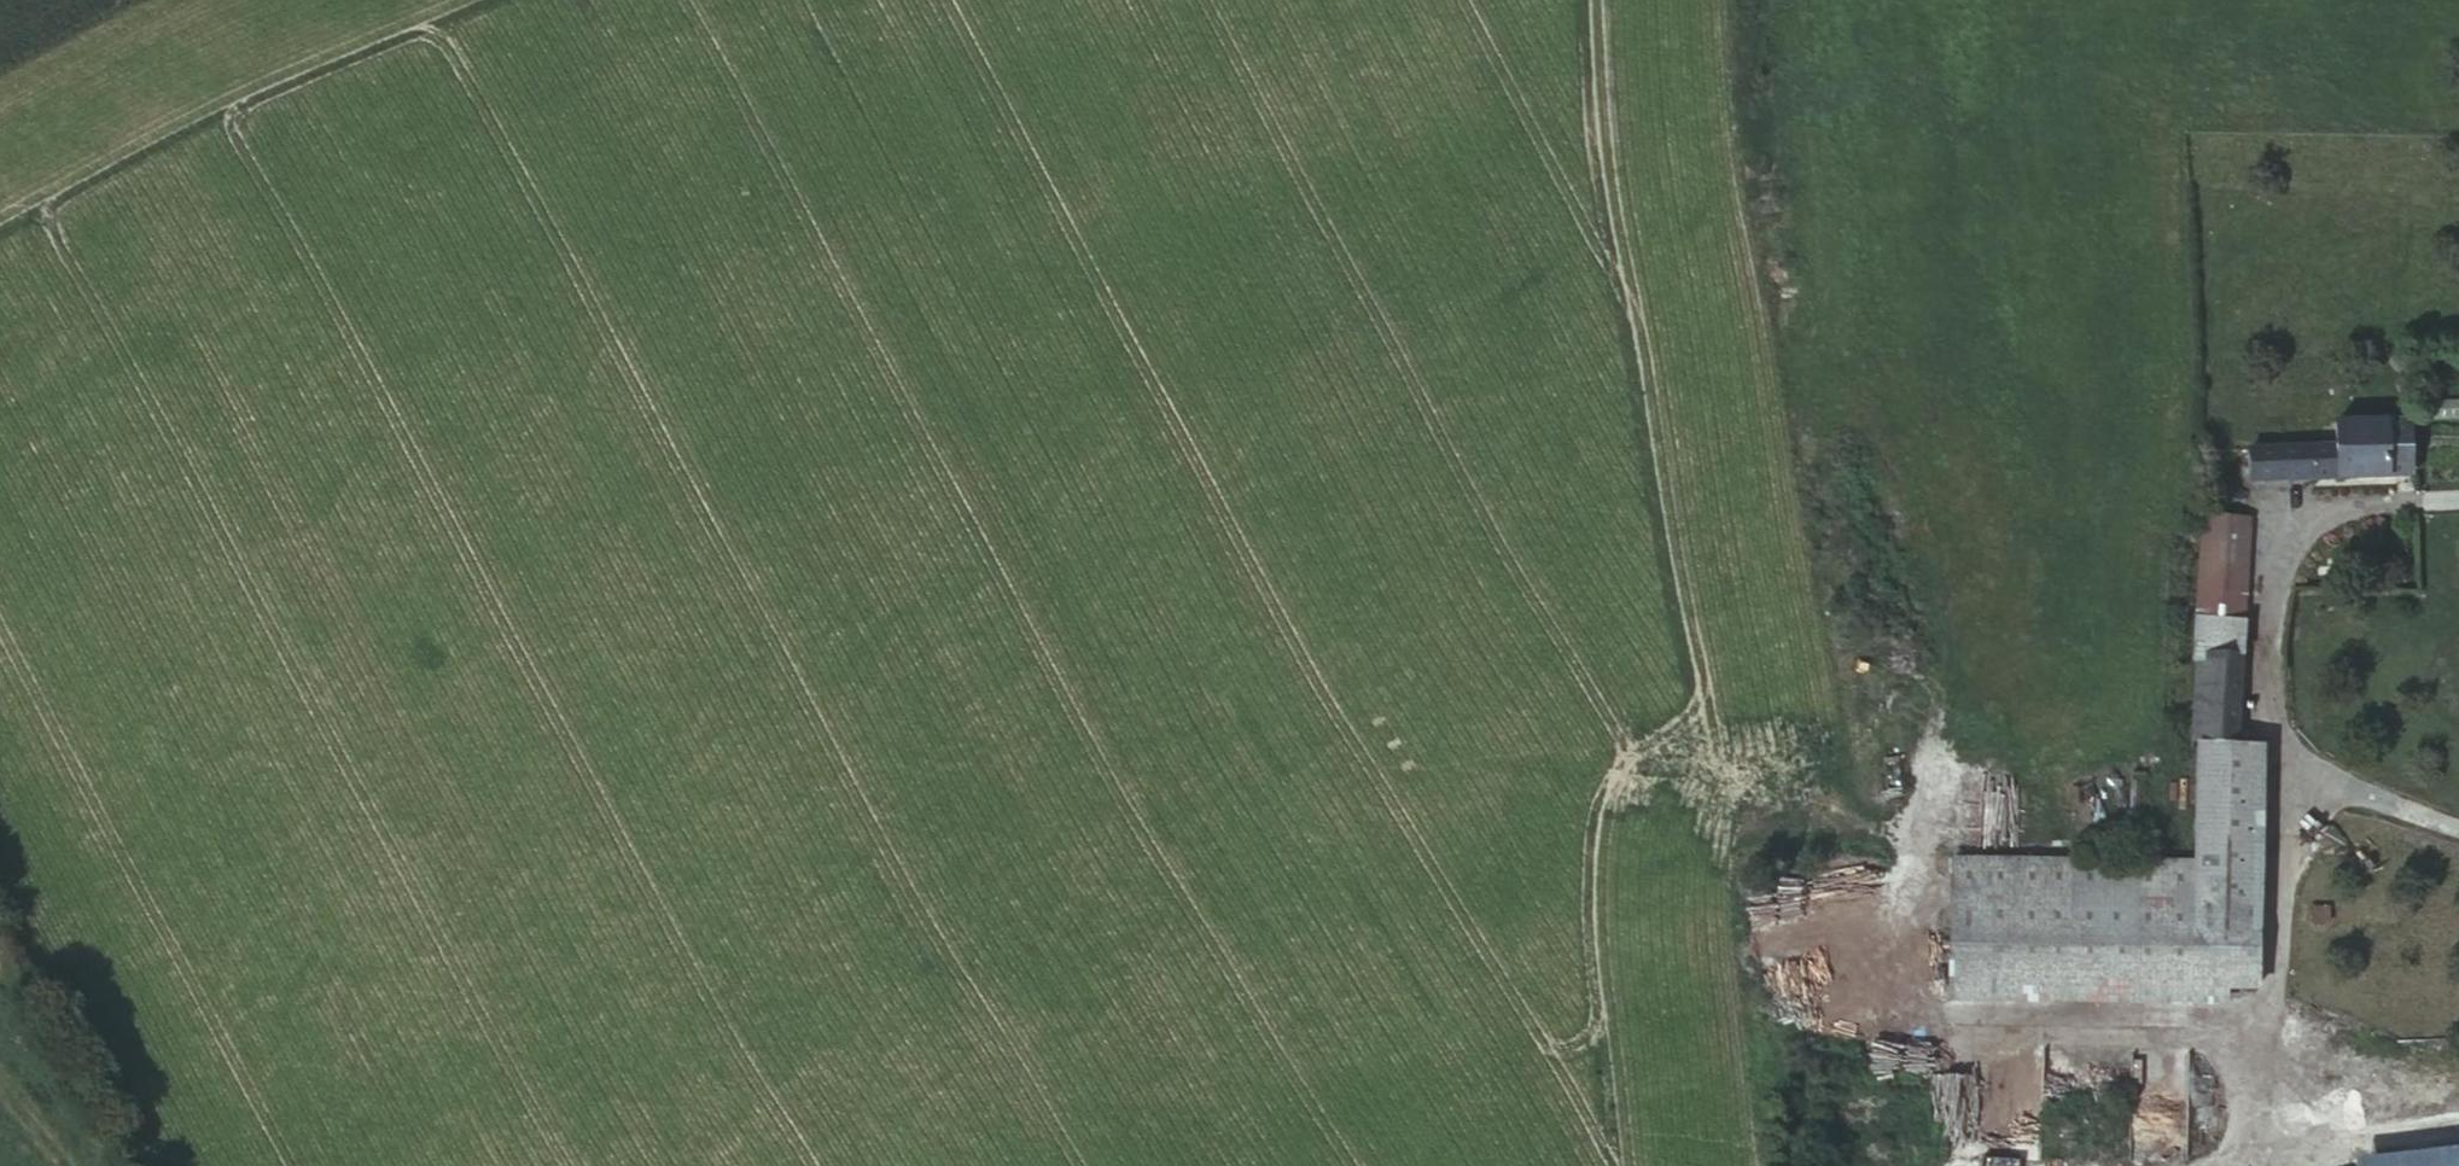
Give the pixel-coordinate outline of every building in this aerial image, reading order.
[(2334,445),(2239,447),(2238,463),(2248,461),(2249,480),(2410,475),(2408,420),(2337,421),(2334,445)] [(2202,617),(2211,618),(2242,619),(2248,516),(2210,514),(2202,617)] [(2211,618),(2209,659),(2239,661),(2242,619),(2211,618)] [(2192,863),(2158,862),(2156,938),(2157,984),(2255,986),(2261,745),(2235,743),(2239,661),(2209,659),(2201,659),(2194,740),(2200,742),(2192,863)] [(2156,938),(2158,862),(1949,857),(1945,981),(2157,984),(2156,938)]
